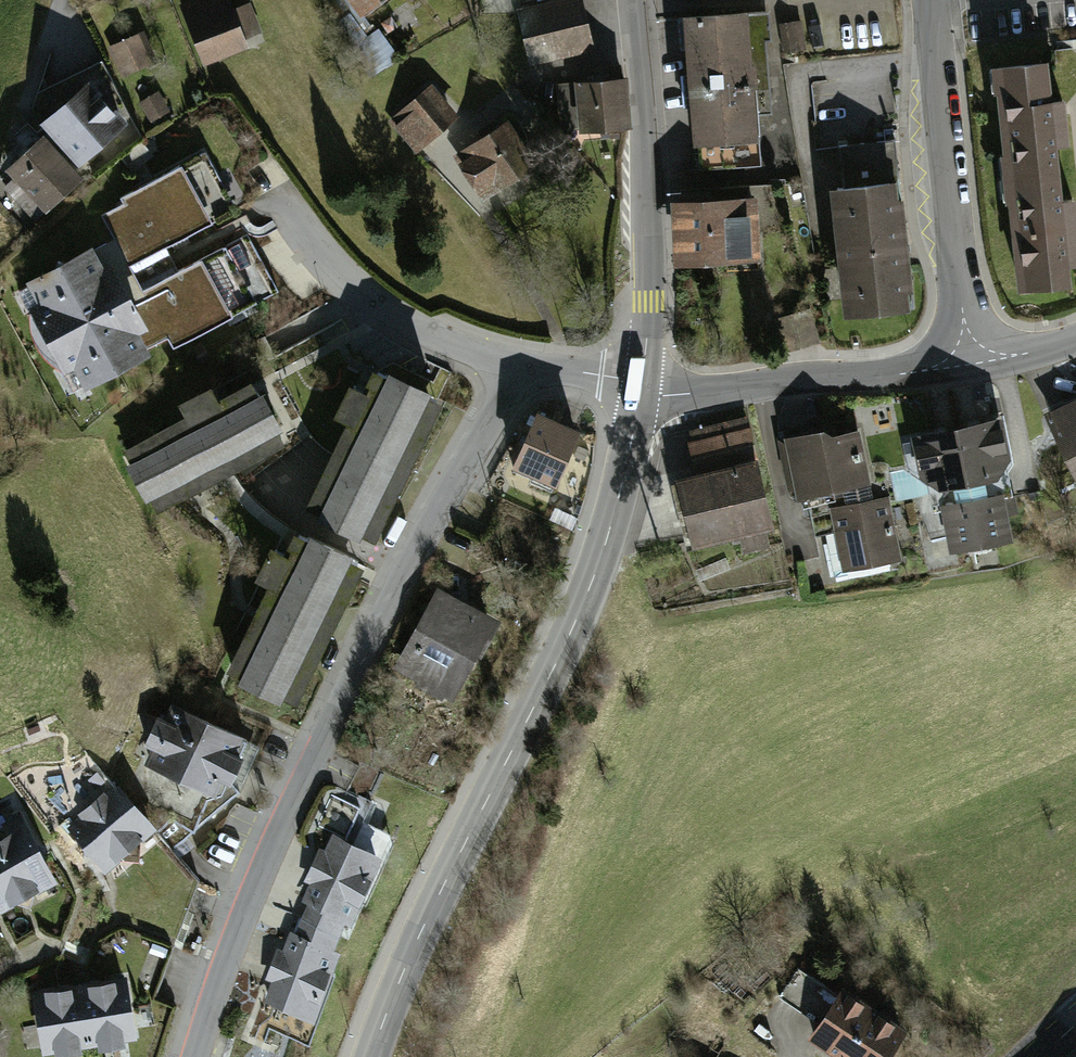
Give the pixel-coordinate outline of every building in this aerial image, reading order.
[(184,10),(201,72),(251,58),(234,0),(219,0),(184,10)] [(406,0),(346,0),(368,30),(408,2),(406,0)] [(534,72),(590,63),(581,7),(525,16),(534,72)] [(744,15),(681,21),(695,169),(758,163),(744,15)] [(150,45),(116,54),(123,83),(158,75),(150,45)] [(1020,285),(1066,279),(1042,73),(996,78),(1020,285)] [(609,91),(559,91),(559,141),(608,142),(609,91)] [(99,92),(45,137),(84,182),(137,136),(99,92)] [(433,92),(392,127),(421,161),(462,126),(433,92)] [(161,100),(142,113),(153,130),(172,116),(161,100)] [(514,139),(458,170),(482,214),(539,183),(514,139)] [(898,151),(829,158),(844,311),(914,304),(898,151)] [(82,193),(43,152),(8,184),(47,226),(82,193)] [(211,161),(104,220),(135,276),(243,217),(211,161)] [(758,201),(674,205),(677,269),(762,265),(758,201)] [(254,244),(148,297),(179,357),(285,304),(254,244)] [(99,262),(25,299),(79,405),(153,368),(99,262)] [(294,454),(262,390),(220,411),(213,398),(182,414),(188,426),(126,456),(159,521),(294,454)] [(358,438),(321,513),(377,541),(439,416),(388,390),(379,409),(363,402),(349,429),(358,438)] [(1039,561),(1015,420),(931,434),(946,522),(972,518),(981,571),(1039,561)] [(588,448),(541,425),(513,483),(561,505),(588,448)] [(1075,454),(1075,430),(1067,434),(1075,454)] [(865,440),(793,453),(804,514),(876,501),(865,440)] [(764,475),(682,495),(698,561),(780,541),(764,475)] [(901,514),(841,523),(851,587),(910,578),(901,514)] [(236,698),(303,729),(374,576),(307,545),(294,574),(274,565),(260,596),(279,605),(236,698)] [(508,635),(444,600),(400,680),(464,715),(508,635)] [(258,755),(171,715),(142,777),(229,817),(258,755)] [(128,794),(72,836),(108,883),(164,841),(128,794)] [(0,838),(0,929),(61,898),(24,826),(0,838)] [(374,869),(319,847),(253,1013),(308,1035),(374,869)] [(822,1024),(841,996),(798,968),(779,996),(822,1024)] [(43,1001),(49,1056),(148,1056),(141,991),(43,1001)] [(822,1024),(814,1036),(845,1056),(881,1056),(900,1028),(844,991),(841,996),(822,1024)]
